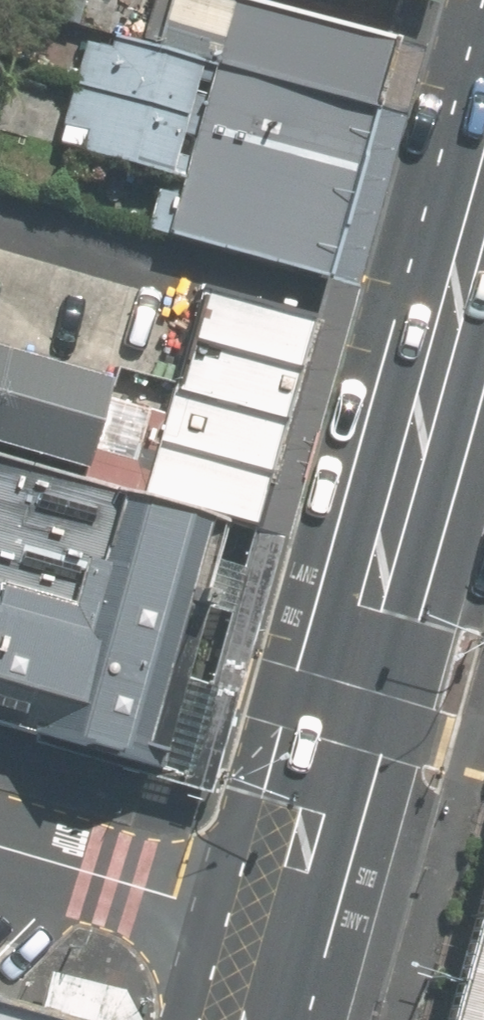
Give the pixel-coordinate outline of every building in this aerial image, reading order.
[(357,105),(376,35),(253,0),(159,0),(146,46),(216,65),(357,105)] [(185,177),(216,65),(146,46),(106,34),(74,146),(185,177)] [(308,277),(357,105),(216,65),(185,177),(168,238),(308,277)] [(239,527),(301,307),(194,277),(132,496),(184,511),(239,527)] [(0,354),(0,456),(83,480),(110,385),(0,354)] [(0,459),(0,718),(115,751),(184,511),(132,496),(0,459)] [(439,1019),(483,1019),(483,862),(439,1019)] [(0,1008),(0,1019),(46,1019),(0,1008)]
